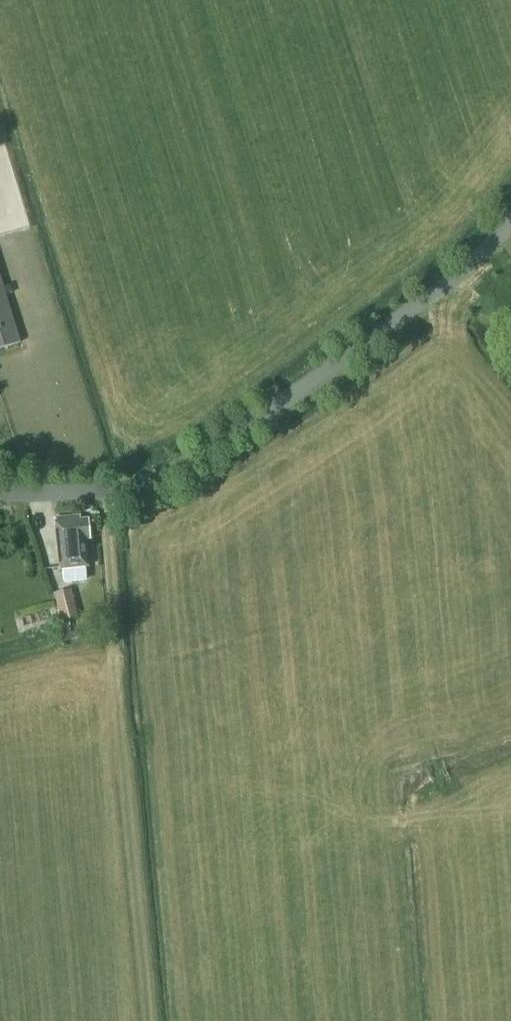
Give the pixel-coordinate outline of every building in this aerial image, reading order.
[(0,274),(0,348),(21,342),(0,274)] [(81,521),(80,516),(55,519),(60,570),(62,569),(63,578),(68,582),(84,580),(87,575),(86,567),(88,567),(85,540),(91,539),(89,520),(81,521)] [(71,588),(54,593),(61,621),(78,617),(71,588)]
